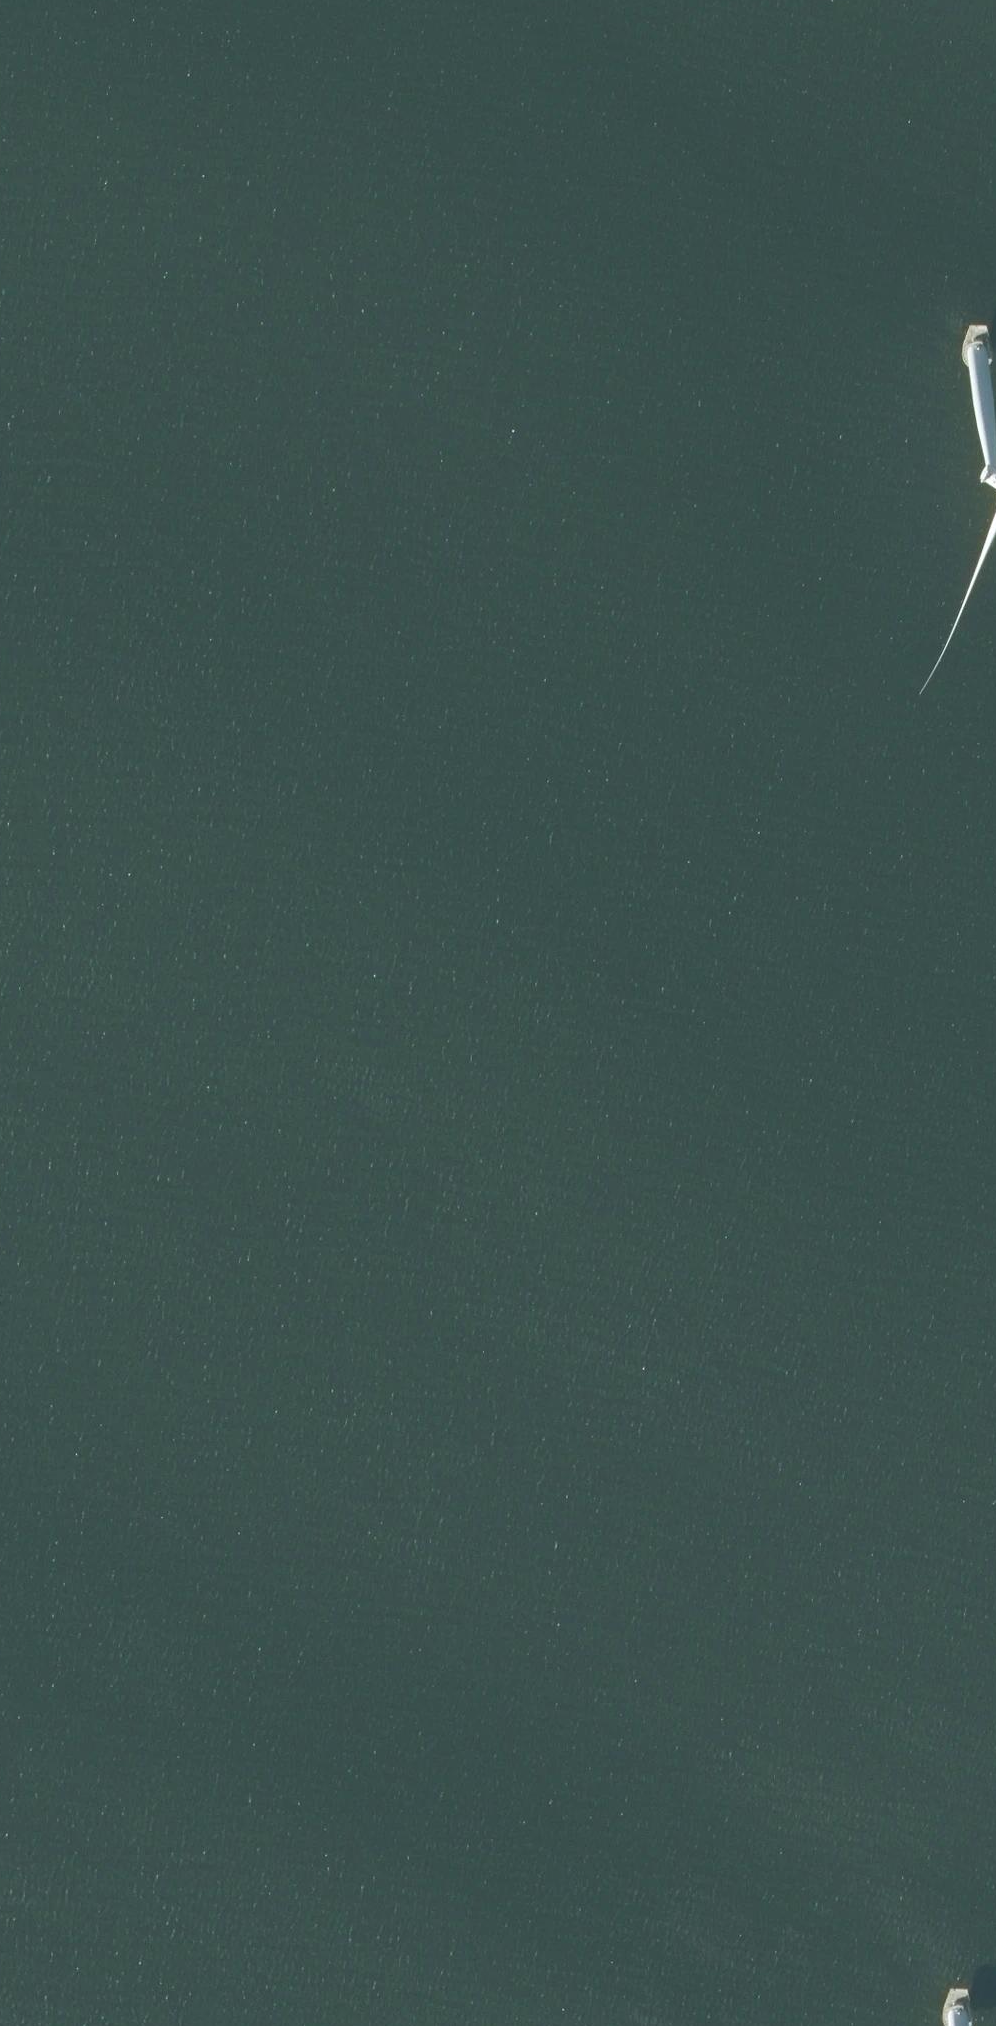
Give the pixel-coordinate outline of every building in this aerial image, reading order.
[(966,346),(965,351),(966,356),(969,359),(973,361),(978,361),(982,358),(984,354),(985,350),(983,345),(979,342),(974,342),(970,343),(966,346)] [(946,1995),(945,1999),(946,2004),(949,2008),(953,2010),(958,2009),(962,2007),(964,2003),(965,1998),(963,1994),(959,1991),(954,1990),(950,1991),(946,1995)]
